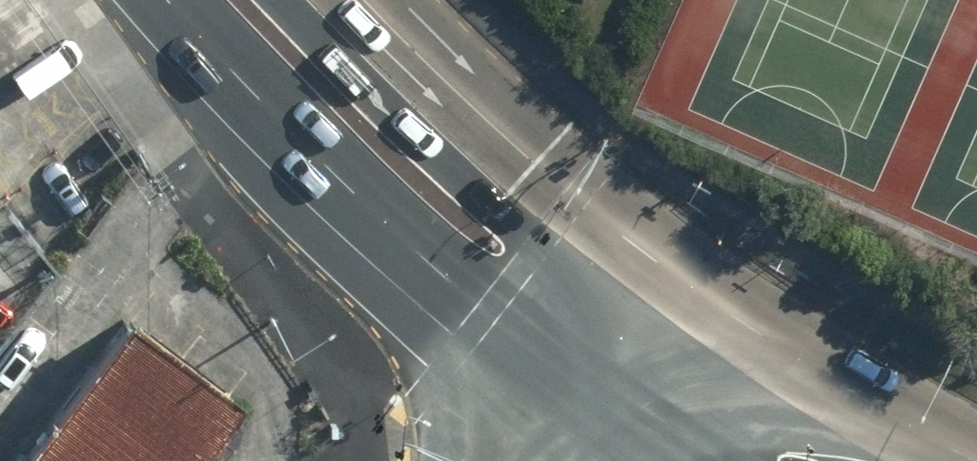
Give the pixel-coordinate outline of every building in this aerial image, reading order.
[(253,395),(143,312),(30,460),(207,460),(253,395)]
